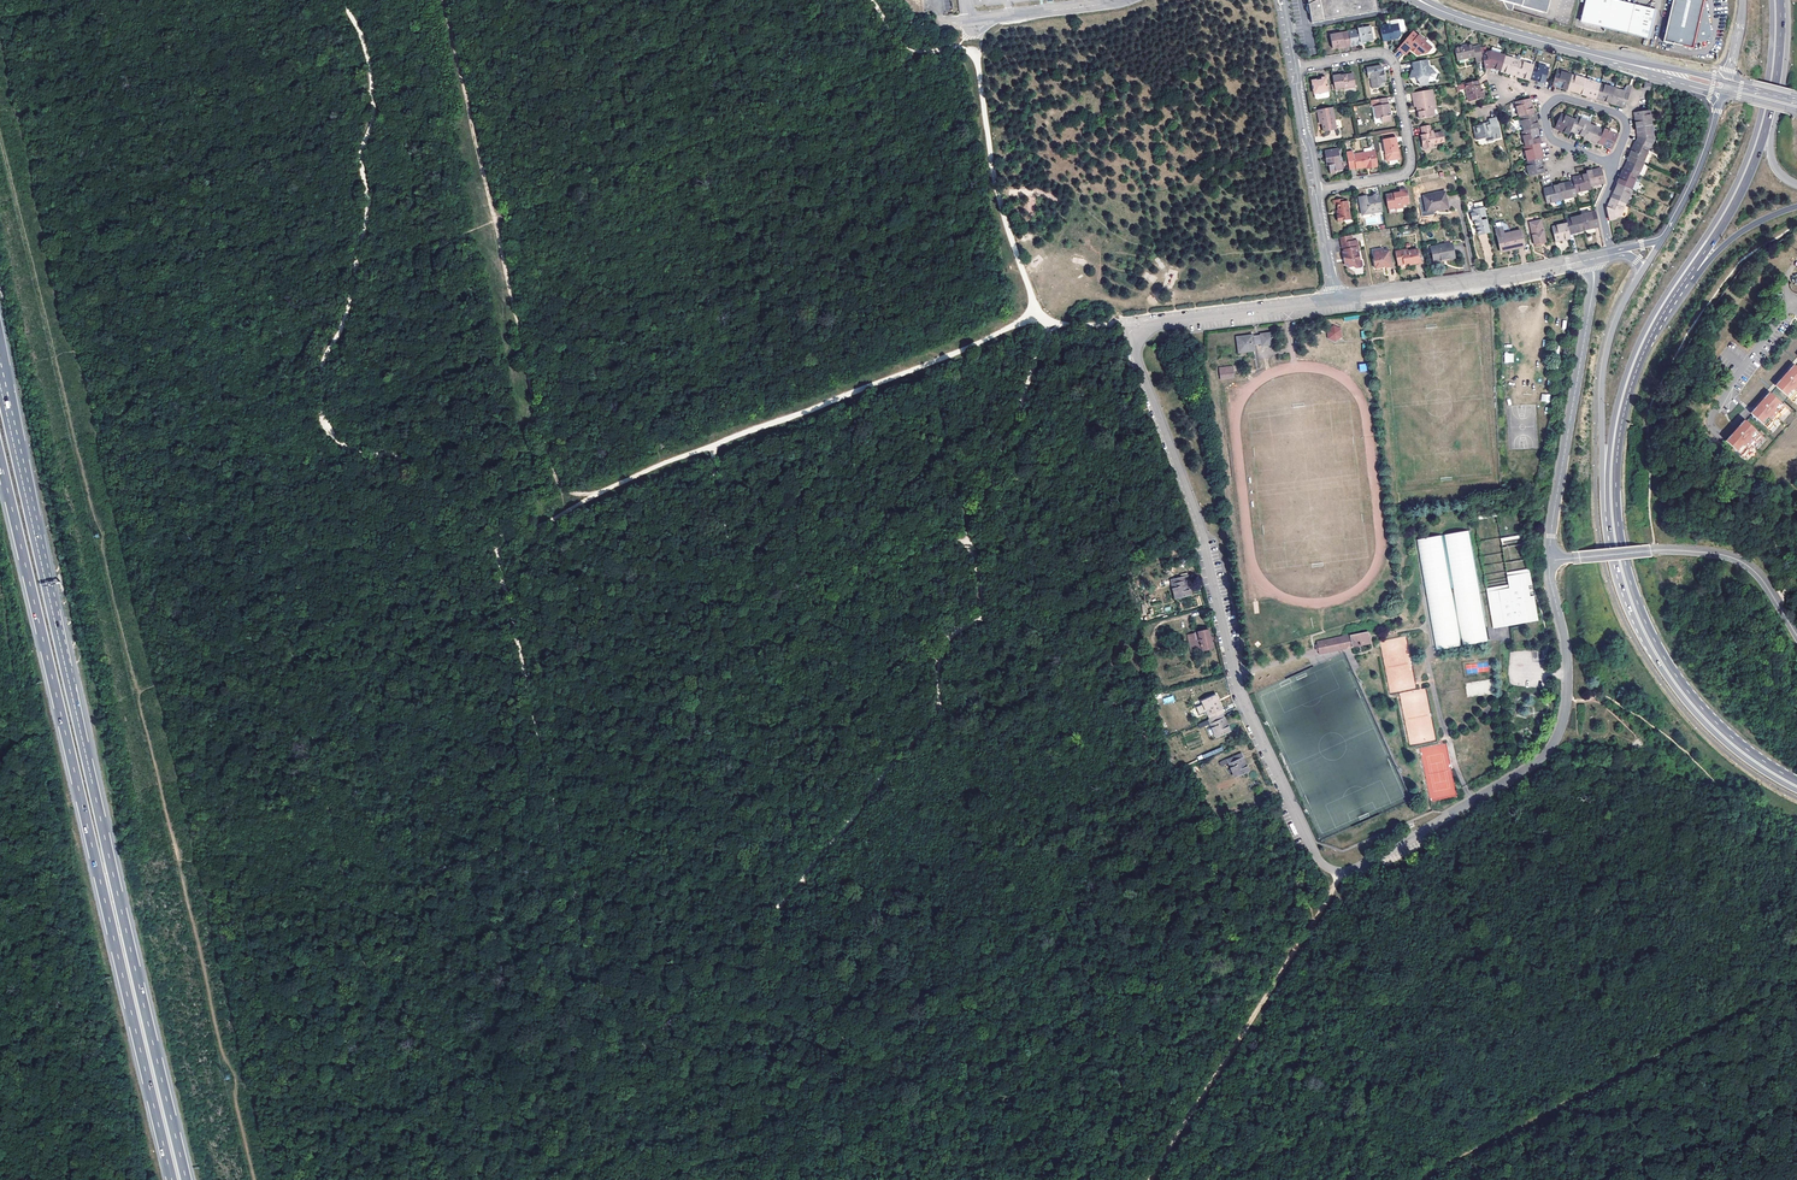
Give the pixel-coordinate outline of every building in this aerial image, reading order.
[(1376,8),(1375,0),(1307,0),(1310,20),(1376,8)] [(1503,2),(1508,9),(1514,11),(1515,5),(1544,12),(1548,0),(1498,0),(1503,2)] [(1618,0),(1590,0),(1584,23),(1608,28),(1647,37),(1650,38),(1656,9),(1618,0)] [(1663,41),(1692,50),(1693,44),(1706,43),(1706,40),(1711,40),(1706,7),(1705,6),(1706,1),(1702,0),(1675,0),(1663,41)] [(1387,23),(1381,24),(1384,39),(1390,38),(1389,37),(1395,36),(1396,37),(1400,36),(1401,34),(1400,30),(1404,30),(1405,28),(1403,18),(1401,17),(1397,18),(1398,23),(1391,24),(1388,25),(1387,23)] [(1352,46),(1362,44),(1361,42),(1366,41),(1373,39),(1370,26),(1358,28),(1358,29),(1349,31),(1352,46)] [(1352,46),(1349,31),(1331,35),(1333,48),(1339,47),(1344,46),(1344,48),(1352,46)] [(1427,39),(1419,33),(1417,35),(1412,31),(1398,49),(1405,54),(1410,47),(1412,48),(1411,51),(1415,53),(1417,51),(1420,54),(1421,54),(1423,53),(1426,50),(1428,51),(1434,43),(1427,38),(1427,39)] [(1475,64),(1484,62),(1482,54),(1480,46),(1472,48),(1471,46),(1455,49),(1458,61),(1474,58),(1475,64)] [(1491,68),(1501,71),(1505,57),(1505,56),(1507,50),(1495,47),(1493,52),(1482,54),(1484,62),(1485,69),(1491,68)] [(1520,61),(1505,57),(1501,71),(1508,73),(1516,75),(1520,62),(1520,61)] [(1520,61),(1520,62),(1516,75),(1515,76),(1522,78),(1530,81),(1530,79),(1534,66),(1535,65),(1535,64),(1533,61),(1523,58),(1520,59),(1520,61)] [(1426,60),(1412,63),(1414,71),(1412,71),(1410,78),(1415,78),(1420,83),(1420,86),(1428,84),(1427,82),(1429,75),(1435,74),(1430,68),(1428,68),(1426,60)] [(1369,71),(1370,76),(1373,89),(1385,86),(1384,80),(1383,75),(1384,75),(1383,69),(1382,69),(1381,64),(1366,67),(1367,72),(1369,71)] [(1534,66),(1530,79),(1538,82),(1545,84),(1549,69),(1535,65),(1534,66)] [(1557,71),(1553,86),(1560,88),(1567,90),(1571,76),(1557,71)] [(1348,76),(1343,77),(1343,76),(1334,77),(1336,92),(1345,90),(1346,91),(1357,89),(1355,76),(1348,77),(1348,76)] [(1586,80),(1571,76),(1567,90),(1574,93),(1582,95),(1586,80)] [(1323,81),(1318,82),(1313,82),(1314,86),(1315,92),(1316,95),(1317,101),(1318,102),(1330,99),(1331,98),(1330,92),(1327,78),(1323,79),(1323,81)] [(1600,85),(1586,80),(1582,95),(1588,97),(1596,100),(1600,85)] [(1483,90),(1482,90),(1482,89),(1480,90),(1478,81),(1465,84),(1469,102),(1484,99),(1485,98),(1483,90)] [(1615,90),(1600,85),(1596,100),(1602,101),(1610,104),(1615,90)] [(1421,114),(1422,118),(1422,119),(1440,116),(1439,115),(1435,116),(1434,110),(1436,109),(1432,89),(1416,93),(1417,100),(1415,101),(1416,107),(1417,107),(1420,107),(1421,112),(1421,114)] [(1625,109),(1629,94),(1615,90),(1610,104),(1617,106),(1625,109)] [(1377,118),(1382,117),(1383,117),(1384,122),(1392,121),(1391,115),(1392,115),(1393,113),(1393,111),(1391,110),(1390,110),(1390,109),(1389,109),(1387,98),(1376,100),(1378,106),(1375,107),(1376,112),(1377,118)] [(1530,99),(1516,102),(1519,117),(1520,117),(1534,114),(1532,107),(1530,99)] [(1322,121),(1323,124),(1324,132),(1337,130),(1333,109),(1318,112),(1320,122),(1322,121)] [(1636,122),(1637,129),(1653,127),(1650,112),(1635,114),(1636,122)] [(1534,114),(1520,117),(1523,132),(1537,129),(1538,128),(1537,120),(1535,114),(1534,114)] [(1562,115),(1556,129),(1563,132),(1569,135),(1570,132),(1575,121),(1562,115)] [(1489,120),(1489,118),(1475,121),(1477,127),(1481,127),(1490,125),(1489,120)] [(1584,138),(1590,126),(1590,123),(1576,118),(1575,121),(1570,132),(1578,135),(1584,138)] [(1489,120),(1490,125),(1493,137),(1493,139),(1500,137),(1496,119),(1489,120)] [(1425,149),(1432,148),(1431,145),(1434,144),(1445,142),(1443,133),(1435,135),(1434,131),(1432,131),(1431,125),(1422,127),(1424,136),(1422,136),(1425,149)] [(1493,137),(1490,125),(1481,127),(1477,127),(1474,128),(1477,141),(1486,140),(1486,139),(1493,137)] [(1584,140),(1591,143),(1598,145),(1598,144),(1604,132),(1590,126),(1584,138),(1584,140)] [(1653,127),(1637,129),(1638,135),(1639,138),(1636,143),(1649,148),(1650,149),(1655,139),(1653,127)] [(1539,136),(1537,129),(1523,132),(1522,132),(1525,147),(1539,144),(1540,143),(1539,136)] [(1604,130),(1604,132),(1598,144),(1605,147),(1612,150),(1618,135),(1604,130)] [(1396,138),(1384,140),(1387,161),(1400,159),(1396,138)] [(1629,157),(1630,157),(1643,162),(1649,148),(1636,143),(1633,149),(1629,157)] [(1540,151),(1539,144),(1525,147),(1524,147),(1527,161),(1541,158),(1542,158),(1540,151)] [(1328,159),(1329,167),(1330,175),(1337,174),(1337,173),(1342,172),(1341,165),(1342,162),(1342,159),(1340,158),(1338,150),(1325,152),(1326,160),(1328,159)] [(1351,170),(1367,167),(1370,167),(1370,168),(1378,167),(1376,152),(1355,155),(1354,153),(1348,154),(1351,170)] [(1627,163),(1624,171),(1637,176),(1638,177),(1644,163),(1643,162),(1630,157),(1627,163)] [(1527,161),(1526,162),(1529,176),(1544,173),(1542,167),(1541,158),(1527,161)] [(1601,168),(1593,170),(1586,171),(1586,174),(1589,186),(1604,183),(1601,168)] [(1617,185),(1631,191),(1637,176),(1624,171),(1623,171),(1620,177),(1617,185)] [(1573,181),(1575,192),(1590,188),(1589,186),(1586,174),(1579,176),(1572,177),(1573,181)] [(1566,183),(1558,185),(1558,186),(1561,199),(1576,196),(1575,192),(1573,181),(1566,183)] [(1615,189),(1611,199),(1626,205),(1632,191),(1631,191),(1617,185),(1615,189)] [(1551,187),(1543,189),(1547,203),(1561,200),(1561,199),(1558,186),(1551,187)] [(1400,194),(1393,195),(1386,197),(1388,210),(1396,209),(1396,210),(1403,209),(1403,207),(1409,206),(1406,190),(1399,191),(1399,192),(1400,194)] [(1444,193),(1423,198),(1426,213),(1447,209),(1444,193)] [(1372,198),(1371,198),(1371,200),(1368,200),(1367,199),(1367,197),(1360,198),(1362,204),(1361,204),(1362,212),(1370,211),(1370,214),(1383,212),(1380,197),(1379,197),(1372,198)] [(1607,208),(1610,220),(1620,218),(1626,205),(1611,199),(1609,202),(1607,208)] [(1341,216),(1340,216),(1341,223),(1352,221),(1348,202),(1345,203),(1344,200),(1335,201),(1336,206),(1339,205),(1340,211),(1341,216)] [(1479,234),(1490,231),(1484,206),(1474,209),(1474,211),(1470,212),(1472,219),(1474,219),(1476,218),(1476,220),(1475,221),(1475,224),(1477,224),(1479,234)] [(1581,216),(1584,230),(1594,228),(1599,226),(1595,212),(1581,215),(1581,216)] [(1567,224),(1569,235),(1584,231),(1584,230),(1581,216),(1566,219),(1567,224)] [(1536,230),(1533,231),(1535,243),(1538,242),(1545,241),(1540,219),(1534,220),(1533,217),(1531,217),(1530,218),(1532,226),(1535,225),(1536,230)] [(1569,235),(1567,224),(1553,227),(1556,242),(1570,238),(1569,235)] [(1521,231),(1504,234),(1502,228),(1496,229),(1497,236),(1501,252),(1524,247),(1521,231)] [(1357,248),(1356,242),(1352,242),(1351,236),(1340,238),(1342,249),(1344,249),(1344,250),(1344,252),(1343,252),(1345,260),(1346,259),(1346,262),(1345,262),(1346,266),(1349,268),(1354,267),(1354,268),(1356,269),(1362,268),(1363,267),(1362,262),(1360,260),(1359,252),(1357,253),(1357,248)] [(1450,244),(1430,248),(1433,261),(1453,257),(1450,244)] [(1395,252),(1397,265),(1409,263),(1410,265),(1420,263),(1417,249),(1407,251),(1406,249),(1395,252)] [(1392,267),(1388,251),(1384,251),(1383,251),(1383,253),(1374,255),(1375,260),(1374,260),(1376,269),(1383,268),(1383,266),(1386,266),(1386,268),(1392,267)] [(1158,257),(1154,259),(1161,269),(1165,266),(1158,257)] [(1341,329),(1334,326),(1327,331),(1328,338),(1335,341),(1341,337),(1341,329)] [(1272,333),(1237,337),(1239,352),(1254,350),(1253,345),(1262,343),(1262,345),(1273,344),(1272,333)] [(1514,363),(1514,353),(1504,353),(1504,363),(1514,363)] [(1360,372),(1367,371),(1366,363),(1359,364),(1360,372)] [(1795,366),(1777,387),(1774,391),(1771,394),(1752,415),(1753,419),(1755,418),(1756,421),(1758,421),(1770,431),(1774,425),(1774,422),(1780,415),(1784,415),(1788,410),(1783,405),(1786,401),(1789,398),(1794,403),(1796,400),(1796,365),(1795,366)] [(1234,377),(1233,368),(1219,369),(1220,379),(1234,377)] [(1541,393),(1541,401),(1550,402),(1551,394),(1541,393)] [(1759,443),(1764,437),(1744,420),(1726,441),(1745,458),(1749,453),(1749,450),(1756,443),(1759,443)] [(1470,530),(1416,539),(1435,650),(1489,641),(1470,530)] [(1508,588),(1486,592),(1493,629),(1537,621),(1533,595),(1529,596),(1527,585),(1531,585),(1529,572),(1506,576),(1508,588)] [(1188,575),(1171,579),(1175,599),(1190,595),(1189,590),(1188,590),(1186,581),(1190,580),(1188,575)] [(1209,629),(1187,634),(1192,652),(1213,648),(1211,640),(1210,637),(1209,629)] [(1368,631),(1354,634),(1357,646),(1370,643),(1368,631)] [(1350,635),(1316,641),(1317,645),(1319,645),(1320,650),(1318,650),(1319,654),(1341,649),(1341,647),(1352,645),(1350,635)] [(1478,664),(1479,672),(1488,671),(1486,662),(1478,664)] [(1466,696),(1490,695),(1490,681),(1466,682),(1466,696)] [(1410,691),(1400,693),(1401,704),(1415,702),(1414,697),(1411,697),(1410,691)] [(1173,695),(1163,698),(1164,704),(1175,701),(1173,695)] [(1202,701),(1210,719),(1223,713),(1224,713),(1222,708),(1221,709),(1217,700),(1218,700),(1216,695),(1202,701)] [(1223,718),(1224,718),(1223,713),(1210,719),(1208,719),(1216,738),(1230,732),(1228,726),(1227,727),(1223,718)] [(1204,758),(1223,751),(1222,747),(1202,755),(1204,758)] [(1243,758),(1241,753),(1227,759),(1235,777),(1249,771),(1247,766),(1245,767),(1242,758),(1243,758)]
